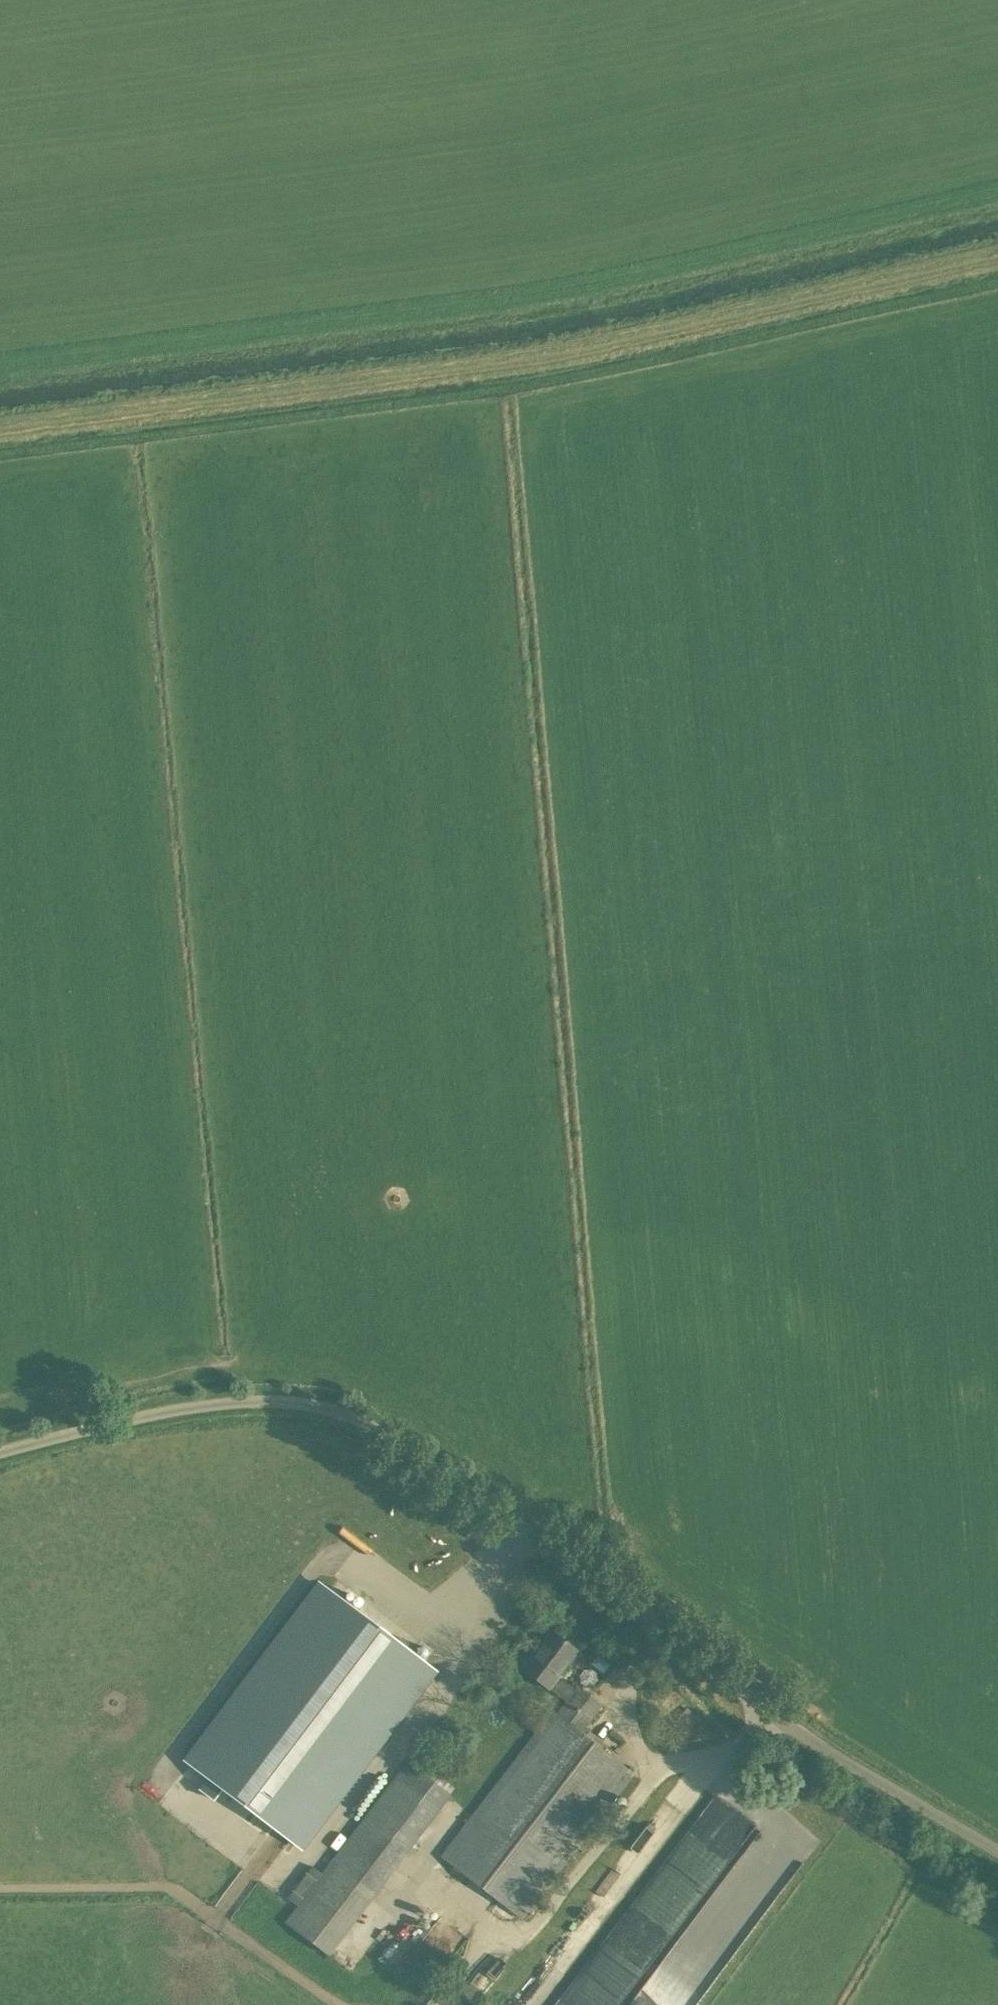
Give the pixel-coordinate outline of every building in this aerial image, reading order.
[(184,1764),(296,1848),(429,1669),(317,1585),(184,1764)] [(387,1630),(394,1620),(379,1610),(372,1620),(387,1630)] [(567,1703),(576,1691),(558,1677),(577,1651),(551,1631),(522,1668),(548,1689),(565,1701),(567,1703)] [(567,1703),(565,1701),(555,1713),(551,1710),(439,1857),(521,1920),(635,1773),(582,1733),(602,1706),(579,1688),(576,1691),(567,1703)] [(697,1718),(686,1708),(679,1716),(690,1726),(697,1718)] [(451,1794),(406,1761),(364,1817),(408,1850),(451,1794)] [(297,1901),(321,1871),(313,1864),(288,1894),(297,1901)] [(700,1951),(683,1986),(705,1997),(723,1962),(700,1951)]
